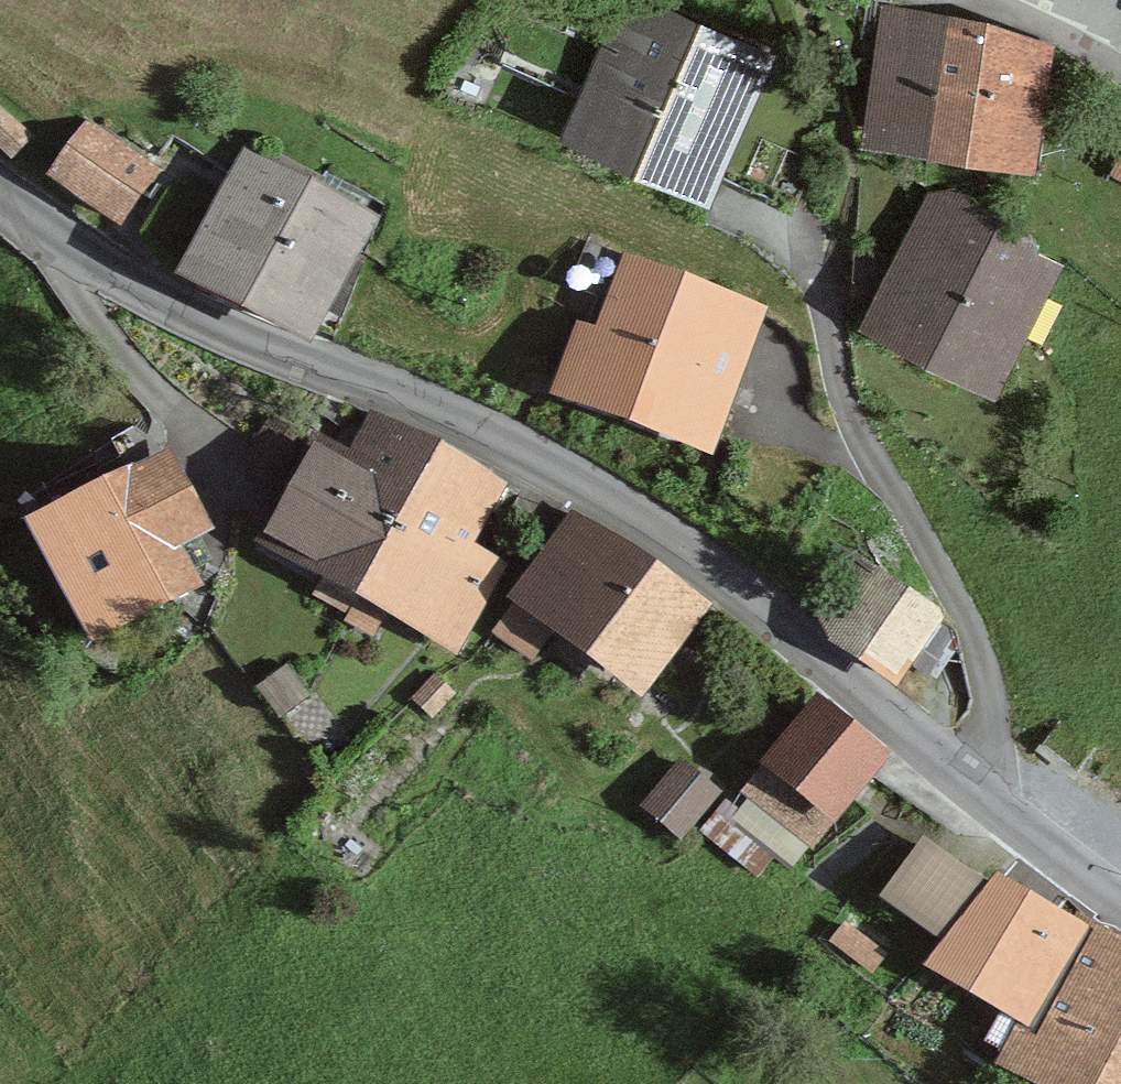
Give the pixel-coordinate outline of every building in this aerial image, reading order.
[(794,193),(820,138),(809,107),(745,77),(751,63),(636,10),(617,50),(552,20),(550,25),(524,13),(507,49),(600,92),(587,120),(701,173),(710,154),(794,193)] [(881,63),(871,130),(929,139),(946,22),(887,14),(883,42),(861,39),(858,60),(881,63)] [(999,25),(947,17),(946,22),(929,139),(1028,156),(1037,100),(1015,97),(1025,35),(999,25)] [(6,148),(22,130),(1,112),(0,114),(0,143),(6,148)] [(91,130),(58,179),(114,218),(148,170),(91,130)] [(304,316),(336,335),(366,257),(341,244),(353,219),(258,170),(237,210),(179,179),(149,236),(164,256),(298,328),(304,316)] [(980,371),(1023,290),(1036,297),(1053,265),(1018,246),(1024,234),(956,192),(952,199),(937,190),(900,261),(854,241),(851,279),(882,296),(871,314),(980,371)] [(708,436),(728,383),(711,377),(737,306),(637,270),(638,266),(588,246),(573,287),(599,297),(566,385),(708,436)] [(350,611),(364,586),(439,449),(379,415),(369,434),(378,439),(361,467),(323,447),(312,449),(302,468),(316,475),(280,539),(334,569),(320,595),(350,611)] [(280,479),(303,438),(273,419),(248,458),(280,479)] [(496,513),(509,490),(439,449),(364,586),(350,611),(348,618),(372,631),(389,600),(456,637),(493,569),(450,546),(475,501),(496,513)] [(71,598),(92,638),(191,584),(132,475),(46,521),(84,591),(71,598)] [(694,607),(703,613),(711,603),(675,575),(668,584),(579,516),(502,623),(538,649),(559,620),(640,680),(694,607)] [(821,617),(834,636),(895,678),(937,617),(857,563),(821,617)] [(434,681),(415,699),(431,714),(450,695),(434,681)] [(820,707),(753,792),(811,839),(878,754),(820,707)] [(680,764),(644,808),(680,838),(716,794),(680,764)] [(944,937),(980,886),(925,848),(890,899),(944,937)] [(974,917),(941,957),(1035,1013),(1074,941),(992,885),(972,915),(974,917)] [(1013,1054),(1067,1083),(1088,1083),(1120,1024),(1120,943),(1085,920),(1074,941),(1035,1013),(1013,1054)] [(1088,1083),(1120,1083),(1120,1024),(1088,1083)]
